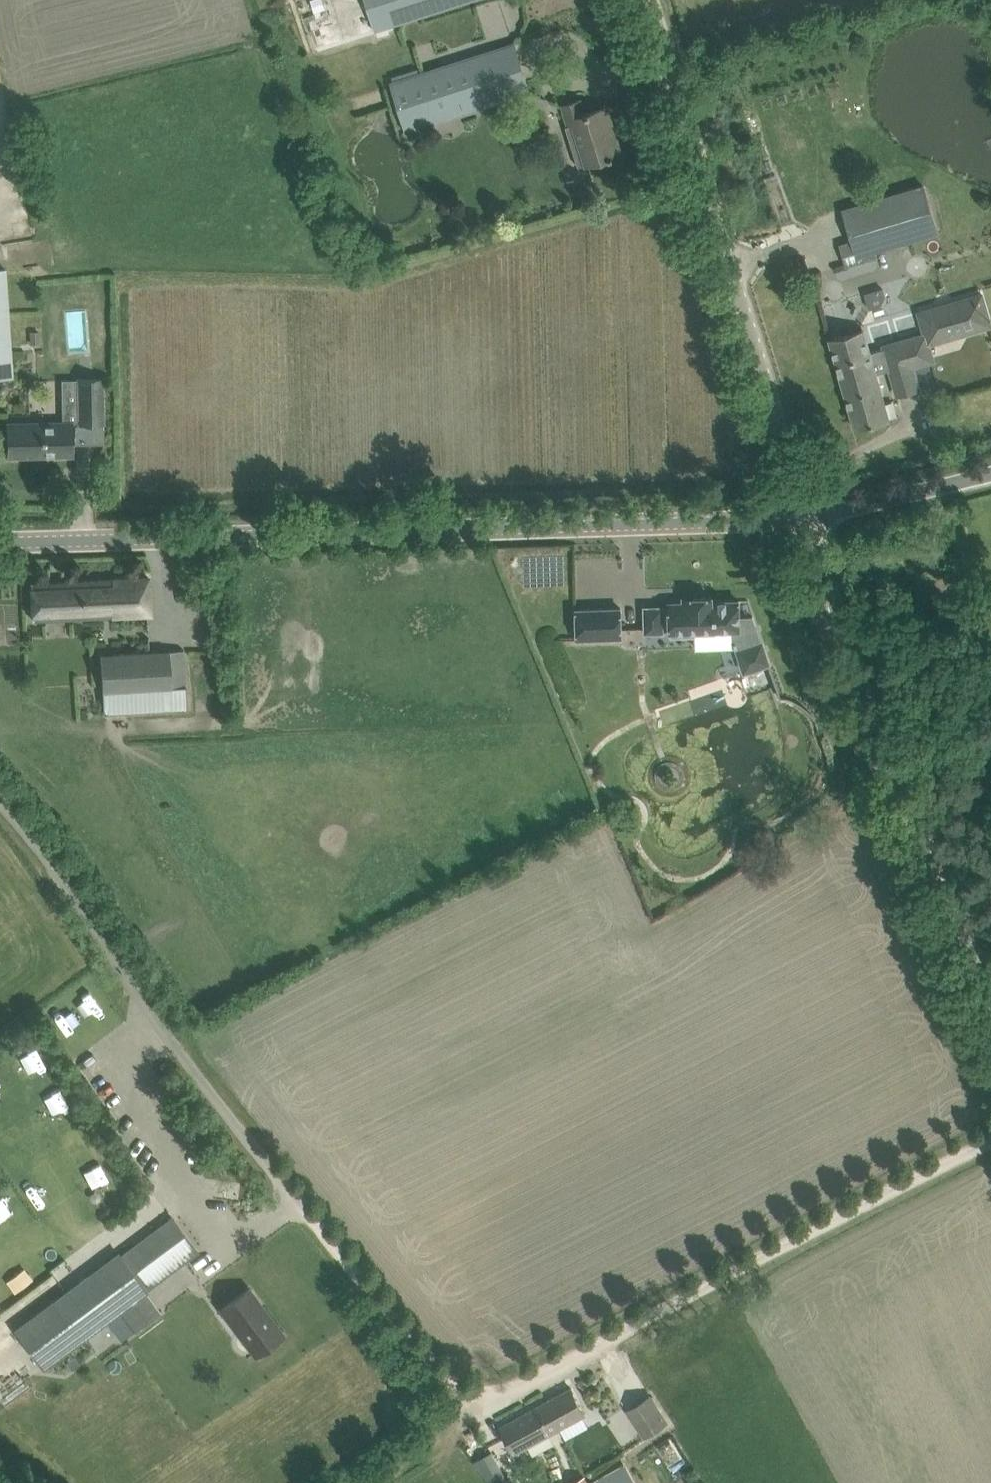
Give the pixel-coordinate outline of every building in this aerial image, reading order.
[(472,0),(365,0),(375,31),(472,0)] [(525,73),(507,78),(497,49),(495,50),(390,83),(405,131),(510,97),(512,96),(530,91),(525,73)] [(578,166),(613,157),(613,155),(620,153),(615,136),(611,137),(606,122),(610,121),(605,107),(585,113),(581,100),(562,106),(568,125),(566,126),(578,166)] [(846,264),(875,256),(875,253),(939,234),(924,186),(843,210),(852,242),(841,245),(846,264)] [(15,379),(8,270),(0,270),(0,380),(15,379)] [(925,333),(929,343),(990,325),(982,294),(919,312),(925,333)] [(870,352),(864,330),(830,339),(841,380),(875,370),(876,373),(890,369),(885,348),(870,352)] [(30,332),(31,345),(40,345),(40,331),(30,332)] [(934,361),(929,343),(925,333),(894,342),(895,345),(885,348),(890,369),(891,373),(913,367),(934,361)] [(919,389),(913,367),(891,373),(898,395),(919,389)] [(889,418),(876,373),(875,370),(841,380),(855,428),(889,418)] [(103,423),(102,376),(78,376),(79,423),(103,423)] [(72,454),(72,434),(72,422),(7,423),(8,455),(72,454)] [(33,619),(151,614),(149,577),(31,583),(33,619)] [(662,607),(645,607),(645,632),(671,631),(698,630),(701,632),(703,634),(706,634),(709,633),(712,632),(714,630),(732,629),(736,641),(734,642),(735,646),(737,645),(738,646),(739,649),(737,650),(744,670),(769,661),(762,641),(754,619),(739,616),(739,600),(712,601),(712,596),(693,597),(683,597),(683,602),(669,602),(669,606),(662,607)] [(621,608),(577,609),(577,639),(621,637),(621,608)] [(185,686),(184,670),(183,650),(100,654),(104,712),(146,709),(144,689),(185,686)] [(110,1172),(81,1185),(90,1203),(118,1190),(110,1172)] [(13,1330),(42,1368),(183,1263),(197,1252),(171,1217),(120,1254),(118,1251),(13,1330)] [(255,1354),(266,1345),(282,1333),(281,1332),(279,1334),(257,1305),(260,1303),(249,1288),(221,1309),(255,1354)] [(147,1292),(120,1313),(134,1331),(135,1332),(161,1312),(147,1292)] [(134,1331),(120,1313),(107,1323),(120,1341),(134,1331)] [(80,1363),(74,1356),(67,1362),(72,1369),(80,1363)] [(571,1387),(536,1407),(550,1433),(560,1428),(583,1415),(585,1414),(580,1405),(571,1387)] [(650,1396),(628,1410),(645,1436),(667,1421),(650,1396)] [(515,1453),(550,1433),(536,1407),(500,1426),(515,1453)] [(474,1460),(490,1482),(494,1482),(504,1478),(490,1452),(474,1460)] [(599,1482),(636,1482),(627,1467),(599,1482)] [(570,1482),(591,1482),(586,1474),(570,1482)]
